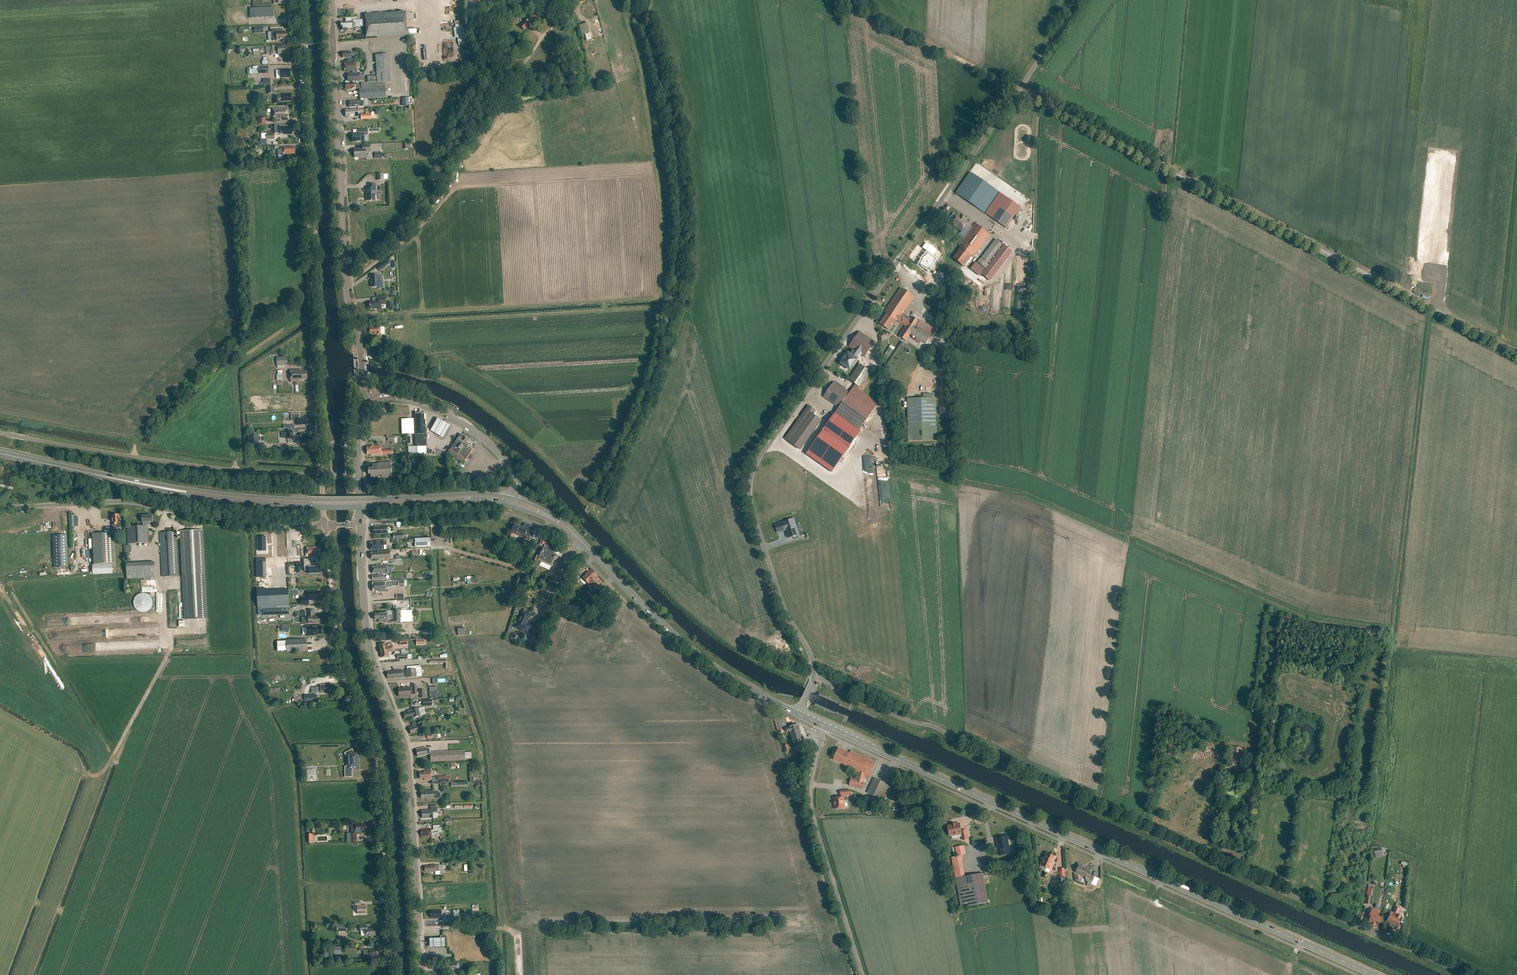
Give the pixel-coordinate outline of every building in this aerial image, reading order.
[(253,8),(250,8),(250,18),(256,18),(274,17),(273,7),(253,8)] [(365,14),(366,39),(407,37),(406,12),(365,14)] [(534,17),(540,24),(545,20),(541,15),(539,16),(538,14),(534,17)] [(355,17),(351,18),(351,19),(351,21),(353,20),(353,22),(341,23),(341,30),(346,30),(346,31),(354,31),(353,27),(358,26),(357,20),(356,20),(355,17)] [(525,22),(520,26),(523,30),(529,25),(529,26),(533,23),(528,17),(524,21),(525,22)] [(579,25),(581,35),(591,33),(588,23),(579,25)] [(454,28),(455,38),(458,38),(459,45),(466,44),(464,27),(454,28)] [(287,32),(283,32),(277,32),(277,28),(270,28),(271,41),(277,41),(276,40),(287,39),(287,32)] [(275,46),(270,46),(270,55),(275,55),(275,52),(278,52),(278,54),(289,53),(289,47),(285,47),(285,46),(275,46)] [(503,54),(506,63),(512,60),(509,52),(503,54)] [(358,74),(348,74),(348,81),(346,81),(345,81),(346,84),(346,89),(351,88),(351,89),(356,89),(359,89),(359,90),(360,99),(386,97),(385,82),(390,82),(388,54),(375,55),(377,76),(367,76),(367,83),(361,83),(361,86),(359,86),(359,83),(355,84),(355,81),(359,81),(358,74)] [(345,64),(345,71),(348,70),(348,71),(356,71),(356,63),(345,64)] [(258,67),(258,74),(269,74),(268,66),(258,67)] [(290,69),(280,70),(281,78),(291,77),(290,69)] [(283,95),(274,96),(274,104),(278,104),(278,99),(283,99),(283,101),(291,101),(291,94),(283,94),(283,95)] [(287,108),(273,109),(273,118),(281,118),(281,117),(288,116),(287,108)] [(345,110),(346,117),(348,117),(348,118),(358,117),(358,109),(345,110)] [(361,120),(371,119),(370,111),(365,112),(366,114),(361,115),(361,120)] [(265,117),(256,118),(257,126),(265,125),(265,117)] [(280,133),(279,131),(283,131),(284,134),(292,134),(292,132),(294,132),(294,128),(292,128),(292,126),(279,127),(279,126),(275,126),(276,134),(280,133)] [(367,129),(358,130),(358,133),(352,133),(352,142),(364,141),(364,135),(367,135),(367,129)] [(266,139),(274,139),(274,133),(266,134),(266,133),(261,134),(261,146),(267,146),(266,139)] [(366,157),(366,152),(370,152),(370,145),(362,145),(363,148),(354,149),(354,157),(366,157)] [(973,174),(959,194),(986,212),(1000,191),(973,174)] [(368,188),(366,188),(367,201),(375,200),(375,190),(376,190),(376,184),(368,184),(368,188)] [(1021,206),(1006,196),(993,217),(1008,226),(1021,206)] [(947,222),(964,233),(969,224),(966,222),(968,218),(961,214),(959,217),(953,214),(947,222)] [(954,259),(963,266),(989,233),(975,222),(958,243),(963,247),(954,259)] [(997,239),(979,263),(985,268),(1003,244),(997,239)] [(910,256),(903,267),(918,277),(925,266),(910,256)] [(387,260),(377,267),(380,272),(390,264),(387,260)] [(370,282),(371,282),(372,287),(379,287),(378,275),(370,276),(370,282)] [(913,299),(901,291),(886,312),(889,314),(881,326),(890,333),(898,321),(908,328),(902,337),(906,341),(910,335),(926,346),(932,337),(917,328),(921,323),(913,317),(910,321),(902,315),(913,299)] [(377,309),(377,310),(381,310),(381,304),(385,304),(385,297),(378,298),(379,301),(369,302),(370,309),(377,309)] [(874,343),(861,335),(853,347),(856,350),(853,354),(849,352),(842,363),(852,370),(859,360),(857,359),(860,355),(864,358),(874,343)] [(891,345),(885,354),(889,357),(895,348),(891,345)] [(944,362),(944,361),(944,359),(944,357),(943,356),(942,355),(941,354),(939,353),(937,353),(936,352),(934,353),(933,353),(931,354),(930,355),(929,356),(928,358),(928,360),(928,361),(928,363),(929,364),(929,365),(931,367),(932,368),(933,368),(935,369),(937,369),(939,368),(941,368),(942,366),(943,365),(944,364),(944,362)] [(277,357),(277,366),(288,365),(287,357),(277,357)] [(880,404),(866,394),(871,387),(867,384),(862,391),(859,389),(871,372),(860,364),(849,380),(856,385),(850,393),(837,384),(827,399),(842,409),(838,416),(861,431),(880,404)] [(299,381),(303,380),(303,379),(307,379),(307,370),(301,371),(301,369),(290,370),(291,382),(299,382),(299,381)] [(923,398),(908,398),(908,441),(937,440),(936,397),(933,397),(933,393),(923,393),(923,398)] [(785,440),(799,451),(821,422),(812,415),(816,410),(809,406),(785,440)] [(300,414),(292,414),(292,421),(297,421),(297,425),(300,425),(309,425),(309,418),(300,418),(300,414)] [(425,454),(426,454),(427,454),(426,434),(425,420),(424,420),(424,414),(416,414),(416,420),(415,420),(416,446),(408,447),(409,457),(422,456),(422,455),(425,455),(425,454)] [(450,423),(437,416),(430,429),(442,436),(450,423)] [(414,418),(401,419),(402,434),(414,433),(414,418)] [(258,433),(248,434),(249,447),(259,446),(258,433)] [(306,440),(310,440),(309,433),(301,433),(301,437),(294,437),(294,438),(293,438),(293,439),(288,439),(288,443),(289,443),(302,443),(302,444),(306,443),(306,440)] [(469,444),(466,442),(468,440),(460,435),(449,450),(465,461),(472,451),(467,447),(469,444)] [(367,447),(367,455),(371,454),(372,455),(392,454),(392,450),(381,451),(381,446),(371,446),(371,444),(367,445),(367,447)] [(373,468),(368,468),(368,474),(371,474),(371,478),(376,477),(376,478),(392,478),(391,462),(378,463),(378,464),(372,464),(373,468)] [(143,522),(143,526),(127,527),(128,544),(148,543),(147,522),(152,522),(152,515),(141,515),(142,522),(143,522)] [(515,524),(512,532),(523,537),(524,535),(530,538),(535,527),(524,523),(522,527),(515,524)] [(796,535),(794,525),(789,527),(789,526),(786,527),(788,537),(796,535)] [(379,526),(373,527),(373,534),(378,534),(388,534),(387,526),(379,526)] [(181,531),(183,575),(185,619),(206,618),(202,530),(181,531)] [(176,532),(160,532),(162,577),(178,576),(176,532)] [(92,534),(93,564),(114,563),(113,533),(92,534)] [(266,536),(258,536),(258,551),(266,551),(266,536)] [(415,539),(415,547),(430,546),(430,538),(415,539)] [(375,542),(371,543),(371,550),(384,550),(383,545),(387,545),(386,541),(375,541),(375,542)] [(537,555),(532,565),(538,568),(541,561),(551,566),(554,561),(555,561),(555,560),(556,560),(558,557),(557,555),(555,554),(557,550),(546,545),(547,543),(541,541),(539,546),(543,547),(542,548),(541,548),(540,549),(538,551),(539,553),(539,554),(540,554),(539,556),(537,555)] [(318,555),(320,555),(320,547),(315,548),(315,547),(307,547),(307,557),(319,556),(318,555)] [(372,552),(371,553),(371,559),(373,559),(378,559),(379,560),(391,559),(390,550),(378,551),(378,552),(372,553),(372,552)] [(266,558),(256,558),(256,577),(266,577),(266,558)] [(303,562),(295,562),(296,565),(296,573),(301,572),(300,569),(304,569),(304,571),(309,571),(309,574),(320,573),(320,566),(311,567),(311,564),(311,559),(303,559),(303,562)] [(154,562),(126,564),(127,579),(155,577),(154,562)] [(377,566),(372,566),(373,573),(378,573),(378,574),(385,574),(388,573),(388,567),(385,567),(385,566),(385,565),(377,565),(377,566)] [(592,569),(583,578),(588,583),(589,582),(596,590),(603,584),(595,576),(597,575),(592,569)] [(387,581),(372,582),(373,592),(378,591),(378,592),(386,592),(385,589),(388,588),(387,588),(391,587),(391,581),(387,581)] [(257,607),(289,606),(288,589),(266,590),(266,588),(256,589),(257,607)] [(308,591),(308,597),(301,597),(301,605),(309,605),(308,600),(320,600),(320,593),(317,593),(317,591),(308,591)] [(594,596),(589,591),(585,594),(590,599),(594,596)] [(134,601),(133,603),(134,604),(134,606),(135,607),(136,609),(137,610),(138,611),(140,612),(142,612),(143,612),(145,612),(147,612),(148,611),(150,610),(151,609),(152,607),(153,606),(153,604),(153,603),(153,601),(153,599),(152,598),(151,596),(150,595),(148,594),(147,593),(145,593),(143,593),(142,593),(140,593),(138,594),(137,595),(136,596),(135,598),(134,599),(134,601)] [(308,617),(305,617),(305,624),(308,624),(321,623),(321,622),(322,622),(322,617),(320,617),(320,616),(314,616),(314,615),(314,610),(308,610),(308,615),(308,617)] [(413,622),(412,610),(393,611),(393,616),(387,616),(386,612),(383,612),(378,613),(374,614),(375,620),(379,620),(389,620),(389,619),(394,619),(395,621),(400,621),(400,622),(413,622)] [(527,624),(527,623),(526,621),(529,615),(523,612),(516,627),(527,632),(530,626),(527,624)] [(322,626),(305,626),(306,636),(316,636),(316,635),(322,635),(322,626)] [(282,641),(277,641),(277,651),(287,651),(287,652),(307,651),(306,639),(286,640),(286,641),(282,641)] [(389,652),(394,651),(394,648),(380,651),(381,657),(389,656),(388,651),(389,651),(389,652)] [(420,676),(420,668),(406,670),(406,678),(420,676)] [(393,671),(387,672),(387,679),(404,677),(403,671),(399,671),(399,670),(393,671)] [(405,687),(406,688),(398,689),(399,697),(410,696),(410,693),(413,692),(413,694),(417,694),(416,684),(412,685),(412,687),(410,687),(405,687)] [(316,688),(312,688),(312,695),(300,695),(300,705),(307,704),(310,704),(310,703),(317,702),(317,695),(316,695),(316,693),(321,693),(328,693),(328,691),(334,691),(334,686),(333,686),(332,685),(320,685),(320,687),(316,687),(316,688)] [(407,711),(408,712),(404,713),(405,718),(413,716),(414,717),(420,716),(418,708),(407,711)] [(781,730),(786,728),(785,724),(788,723),(785,715),(777,718),(781,730)] [(411,734),(420,731),(422,730),(422,728),(419,728),(418,724),(409,727),(411,734)] [(791,732),(796,748),(807,745),(800,724),(786,728),(787,733),(791,732)] [(788,742),(782,744),(786,754),(791,753),(788,742)] [(426,747),(416,749),(417,757),(427,755),(426,747)] [(1232,762),(1240,763),(1240,766),(1243,766),(1245,748),(1234,747),(1232,762)] [(845,764),(850,753),(839,748),(834,759),(845,764)] [(344,753),(348,761),(348,765),(344,767),(345,777),(352,777),(352,768),(358,768),(357,753),(354,753),(352,749),(344,753)] [(464,750),(430,752),(430,761),(465,760),(465,759),(471,759),(476,759),(475,752),(465,752),(464,750)] [(852,778),(849,786),(863,790),(865,778),(869,779),(875,765),(877,763),(851,751),(850,753),(845,764),(844,766),(858,773),(856,779),(852,778)] [(425,771),(425,772),(419,772),(420,779),(424,778),(424,780),(432,780),(431,771),(425,771)] [(877,779),(868,796),(881,803),(890,786),(877,779)] [(426,791),(426,792),(421,792),(421,799),(427,798),(427,799),(434,799),(440,798),(439,792),(433,793),(433,790),(426,791)] [(834,798),(835,811),(846,810),(845,800),(850,799),(850,792),(841,793),(842,797),(834,798)] [(422,811),(422,818),(433,818),(432,813),(437,813),(437,806),(430,806),(430,810),(422,811)] [(950,826),(951,837),(961,836),(962,842),(969,841),(967,831),(961,832),(961,825),(950,826)] [(442,826),(433,826),(433,834),(442,833),(441,829),(442,829),(442,826)] [(421,829),(422,831),(421,831),(421,837),(431,837),(431,829),(421,829)] [(998,838),(1000,854),(1008,853),(1006,837),(998,838)] [(952,856),(963,908),(987,903),(981,875),(965,878),(961,860),(966,859),(964,847),(956,848),(957,855),(952,856)] [(1057,857),(1048,853),(1042,866),(1052,870),(1057,857)] [(430,866),(424,866),(425,872),(435,872),(435,875),(439,875),(439,871),(443,871),(443,870),(445,869),(445,866),(447,866),(447,862),(442,863),(442,865),(438,865),(435,865),(430,865),(430,866)] [(1089,872),(1079,867),(1075,876),(1086,881),(1084,885),(1091,888),(1096,878),(1088,875),(1089,872)] [(361,902),(355,902),(355,905),(357,905),(357,914),(366,914),(365,905),(361,905),(361,902)] [(1372,908),(1369,915),(1376,918),(1377,915),(1379,911),(1372,908)] [(1395,915),(1389,913),(1386,921),(1397,925),(1402,915),(1396,912),(1395,915)] [(1376,918),(1371,916),(1367,923),(1378,928),(1383,917),(1377,915),(1376,918)] [(375,928),(367,929),(367,926),(360,926),(360,931),(365,930),(366,936),(375,936),(375,928)] [(445,946),(445,938),(429,939),(429,947),(445,946)]
